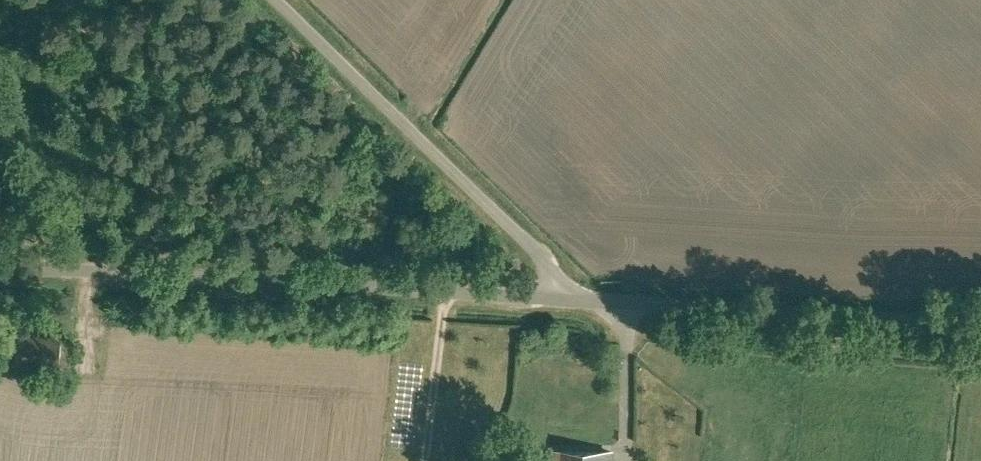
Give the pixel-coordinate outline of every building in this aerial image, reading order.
[(482,229),(475,221),(470,225),(477,233),(482,229)] [(57,366),(60,337),(21,333),(15,360),(57,366)] [(557,449),(557,460),(611,460),(611,450),(557,449)]
